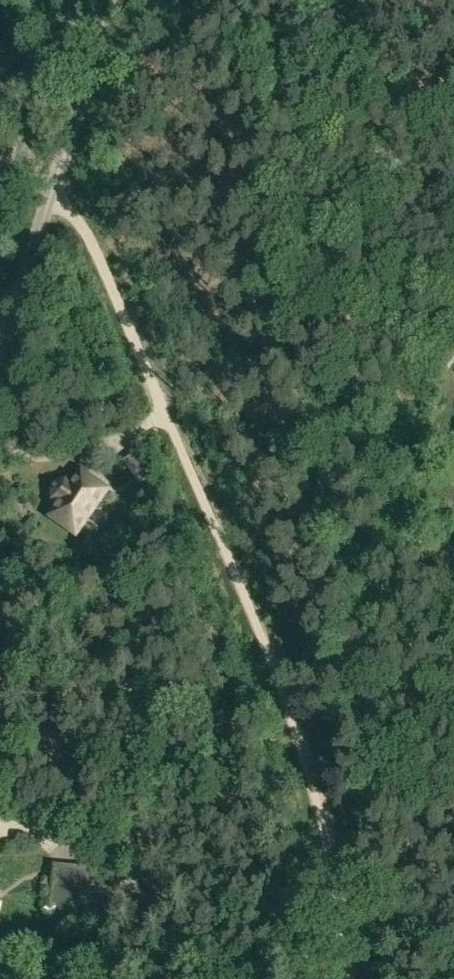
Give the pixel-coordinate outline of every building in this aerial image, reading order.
[(149,475),(132,452),(121,459),(138,483),(149,475)] [(85,518),(104,490),(79,473),(70,486),(63,481),(56,483),(52,490),(52,497),(60,501),(51,514),(73,529),(82,516),(85,518)] [(91,866),(54,863),(50,904),(87,907),(91,866)] [(69,947),(87,935),(81,925),(63,937),(69,947)]
